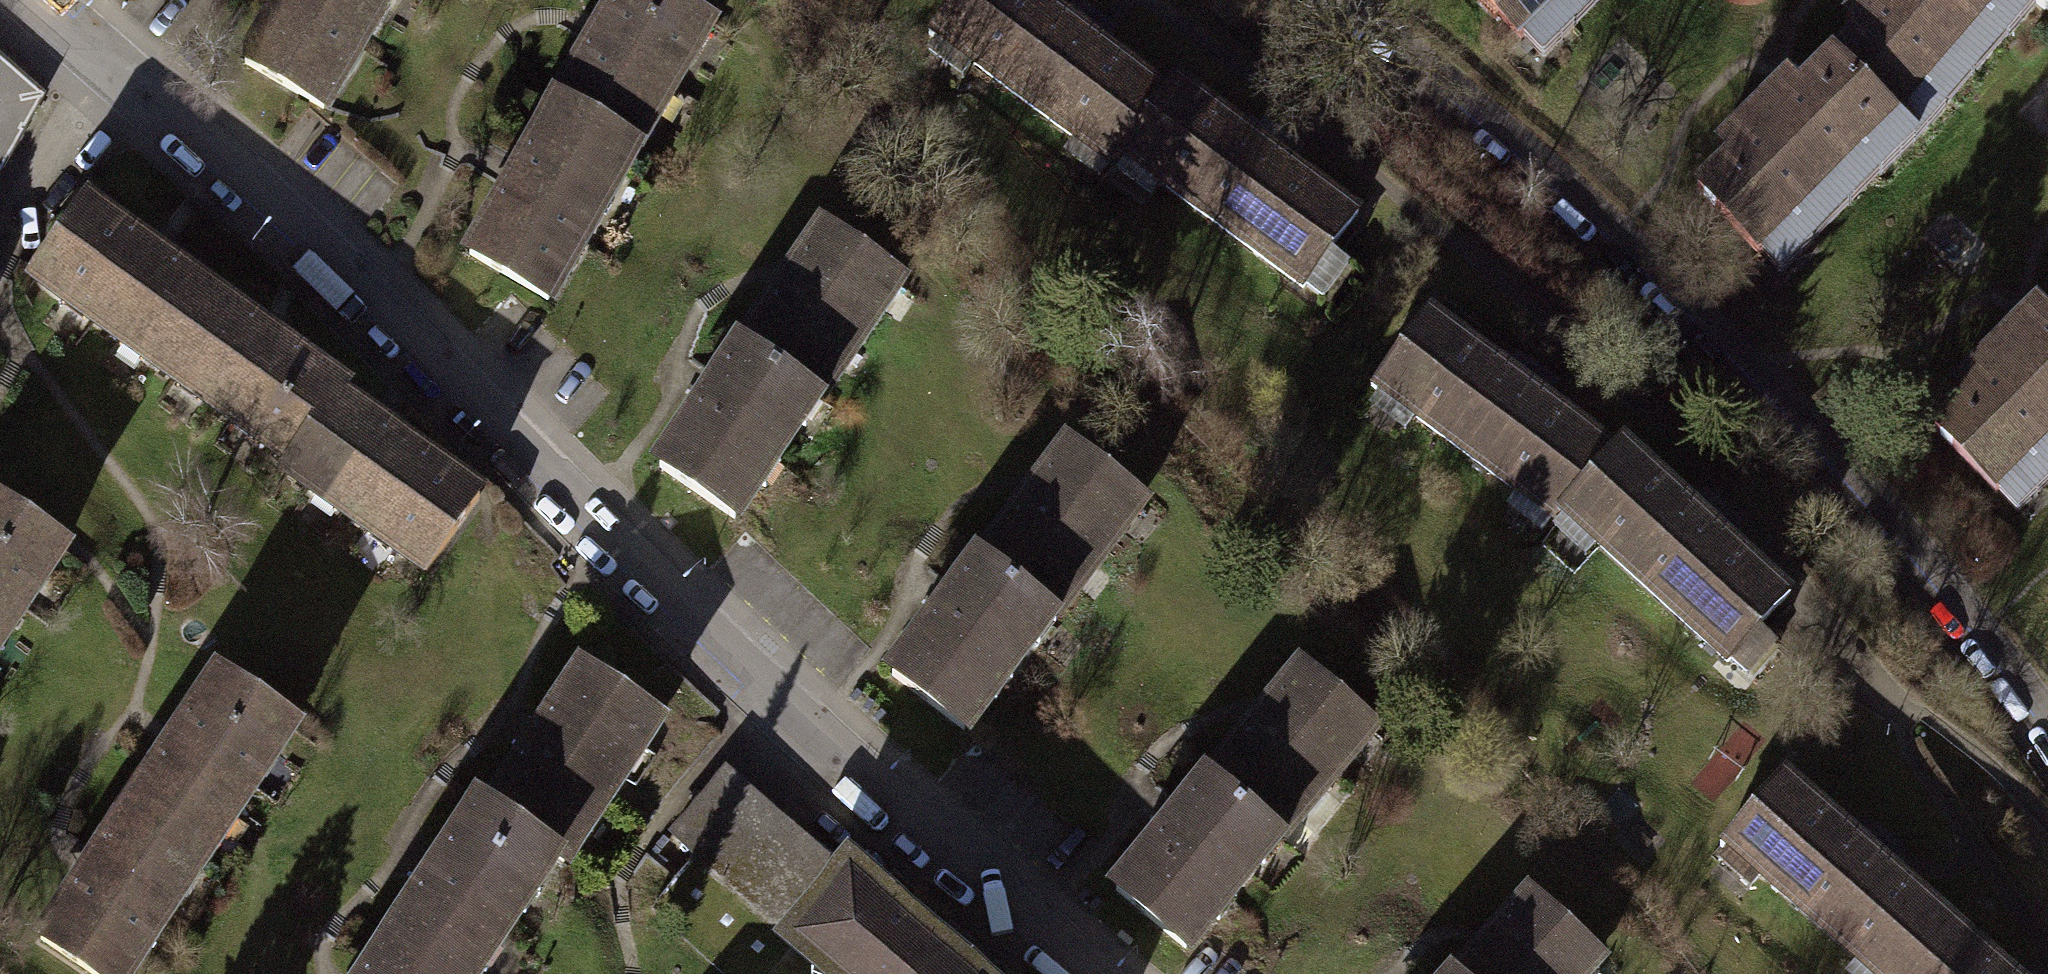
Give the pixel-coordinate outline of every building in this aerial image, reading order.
[(385,0),(281,0),(245,60),(324,105),(385,0)] [(633,149),(708,23),(669,0),(618,0),(607,19),(599,14),(582,41),(590,45),(556,103),(633,149)] [(1126,148),(1166,95),(1087,37),(1097,23),(1073,5),(1064,17),(1041,0),(954,0),(928,36),(932,39),(938,31),(972,56),(968,62),(1073,139),(1078,133),(1116,162),(1126,148)] [(1473,0),(1491,18),(1495,14),(1521,39),(1524,36),(1543,55),(1571,26),(1550,6),(1556,0),(1474,0),(1473,0)] [(1911,143),(1944,106),(1922,86),(1985,15),(2006,34),(2036,0),(1857,0),(1843,16),(1856,28),(1828,60),(1911,143)] [(1911,143),(1828,60),(1795,91),(1784,79),(1715,145),(1727,158),(1693,189),(1757,256),(1761,253),(1780,272),(1811,242),(1790,221),(1860,154),(1878,174),(1911,143)] [(24,98),(0,76),(0,140),(24,98)] [(1176,81),(1166,95),(1126,148),(1164,176),(1161,180),(1302,284),(1355,212),(1275,153),(1284,141),(1263,126),(1253,138),(1176,81)] [(633,149),(556,103),(519,164),(514,160),(497,188),(504,192),(468,253),(544,298),(633,149)] [(32,276),(174,379),(200,343),(185,333),(213,295),(165,260),(168,255),(144,237),(139,244),(84,205),(32,276)] [(780,291),(740,349),(814,400),(897,278),(823,227),(797,265),(790,260),(772,286),(780,291)] [(174,379),(289,463),(336,399),(343,390),(287,349),(292,343),(269,326),(264,332),(213,295),(185,333),(200,343),(174,379)] [(2045,317),(2033,305),(1951,385),(1963,397),(1928,430),(1992,496),(1999,489),(2016,507),(2047,477),(2030,460),(2047,442),(2047,314),(2045,317)] [(1561,517),(1568,508),(1563,503),(1612,448),(1531,388),(1539,377),(1516,360),(1508,371),(1427,311),(1368,390),(1375,395),(1384,384),(1417,408),(1411,415),(1515,491),(1519,486),(1561,517)] [(733,518),(814,400),(740,349),(720,378),(713,373),(696,397),(702,401),(658,467),(733,518)] [(391,439),(336,399),(289,463),(284,470),(422,571),(476,497),(418,455),(422,450),(396,431),(391,439)] [(1621,437),(1612,448),(1563,503),(1568,508),(1601,537),(1595,543),(1729,661),(1790,593),(1714,526),(1725,513),(1706,496),(1697,505),(1621,437)] [(977,560),(1049,615),(1138,496),(1067,443),(1038,481),(1032,476),(1014,500),(1019,504),(977,560)] [(59,545),(0,509),(0,634),(59,545)] [(1049,615),(977,560),(955,589),(950,585),(931,610),(937,615),(891,676),(963,729),(1049,615)] [(526,754),(488,810),(552,853),(560,859),(657,716),(584,667),(544,726),(538,722),(519,749),(526,754)] [(1249,727),(1207,778),(1276,836),(1370,724),(1302,667),(1271,704),(1264,699),(1244,723),(1249,727)] [(161,756),(127,806),(163,829),(154,842),(194,869),(292,722),(216,672),(179,728),(173,723),(154,752),(161,756)] [(1952,920),(1878,857),(1888,844),(1868,826),(1858,838),(1782,773),(1719,846),(1724,851),(1732,841),(1765,869),(1760,876),(1857,959),(1860,954),(1883,973),(1905,973),(1952,920)] [(844,879),(724,777),(677,831),(797,934),(844,879)] [(1184,947),(1276,836),(1207,778),(1183,807),(1178,802),(1158,826),(1162,829),(1113,888),(1184,947)] [(424,889),(392,935),(428,959),(434,950),(470,973),(552,853),(488,810),(481,805),(443,860),(435,854),(415,883),(424,889)] [(194,869),(154,842),(163,829),(127,806),(95,854),(89,850),(72,876),(77,879),(37,938),(91,973),(124,973),(194,869)] [(826,973),(962,973),(920,938),(927,930),(905,912),(898,921),(846,876),(844,879),(797,934),(789,943),(826,973)] [(1596,956),(1529,894),(1500,926),(1496,922),(1474,946),(1478,950),(1456,973),(1580,973),(1596,956)] [(1905,973),(2014,973),(1952,920),(1905,973)] [(470,973),(434,950),(428,959),(392,935),(366,973),(470,973)]
